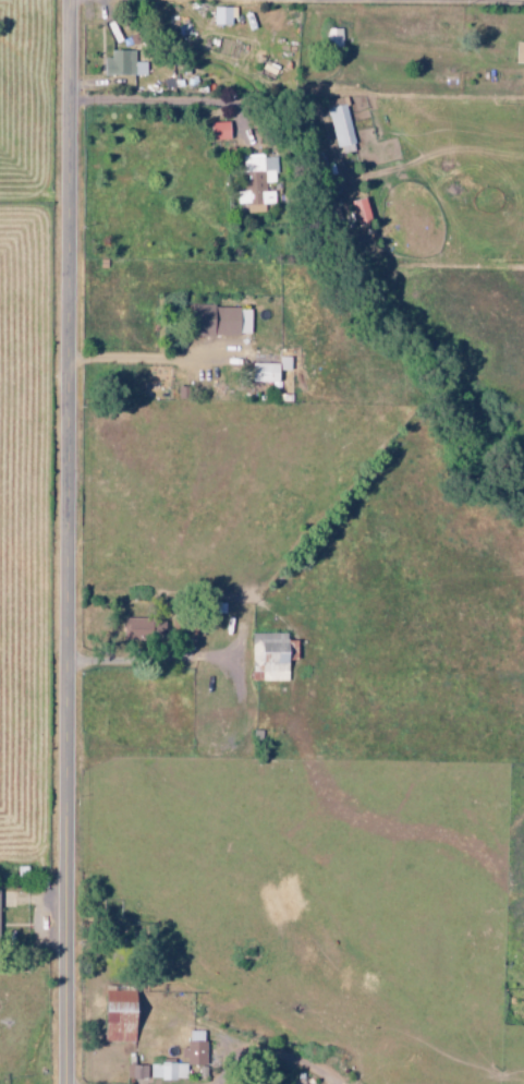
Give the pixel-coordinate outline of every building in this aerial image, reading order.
[(215,25),(236,25),(236,7),(215,7),(215,25)] [(135,51),(108,51),(108,76),(147,75),(147,62),(135,62),(135,51)] [(354,144),(348,106),(329,109),(335,147),(354,144)] [(214,142),(232,139),(230,122),(212,124),(214,142)] [(275,157),(244,158),(245,191),(237,192),(238,204),(247,204),(247,213),(265,212),(265,204),(275,204),(275,187),(276,187),(275,157)] [(253,307),(198,307),(197,335),(252,336),(253,307)] [(279,364),(254,363),(253,382),(280,383),(281,371),(292,371),(292,357),(280,357),(279,364)] [(126,641),(167,640),(167,619),(125,619),(126,641)] [(291,681),(291,634),(252,634),(252,681),(291,681)] [(143,995),(114,990),(104,1039),(134,1045),(143,995)] [(207,1032),(190,1031),(189,1049),(184,1049),(184,1065),(206,1066),(207,1032)] [(186,1080),(187,1064),(149,1063),(149,1079),(186,1080)] [(127,1079),(147,1079),(147,1066),(128,1065),(127,1079)]
